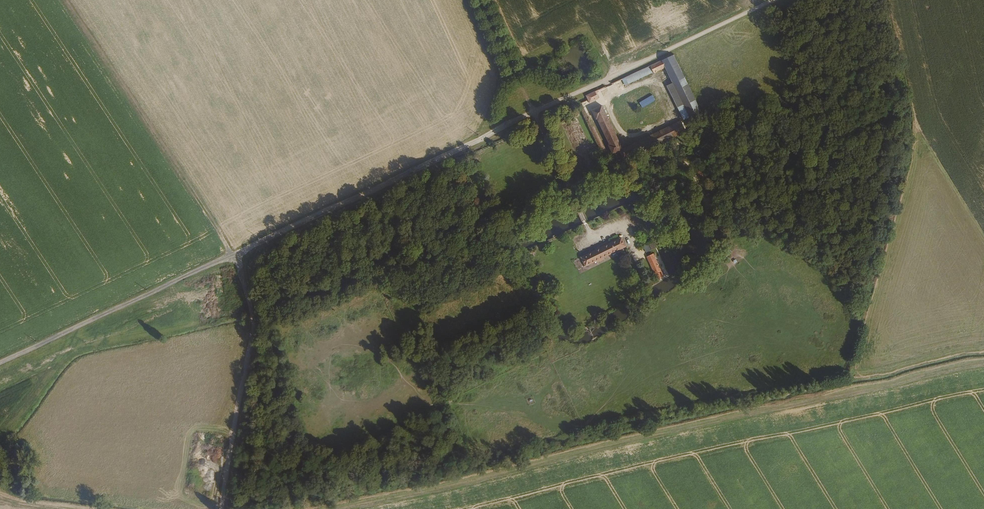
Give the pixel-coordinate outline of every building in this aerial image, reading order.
[(698,115),(672,58),(648,69),(651,75),(663,70),(663,72),(661,73),(664,79),(666,78),(680,105),(677,107),(680,114),(683,112),(687,120),(698,115)] [(651,75),(648,69),(622,82),(624,87),(651,75)] [(596,98),(594,95),(587,98),(590,105),(598,102),(597,100),(598,99),(597,97),(596,98)] [(622,151),(600,106),(592,109),(593,111),(591,112),(595,121),(597,120),(609,146),(608,147),(612,156),(613,155),(615,154),(617,159),(620,158),(621,159),(639,152),(642,154),(689,131),(684,121),(622,151)] [(622,244),(618,236),(597,246),(592,248),(579,255),(583,264),(597,257),(602,255),(622,244)] [(662,276),(652,256),(646,259),(656,279),(662,276)]
